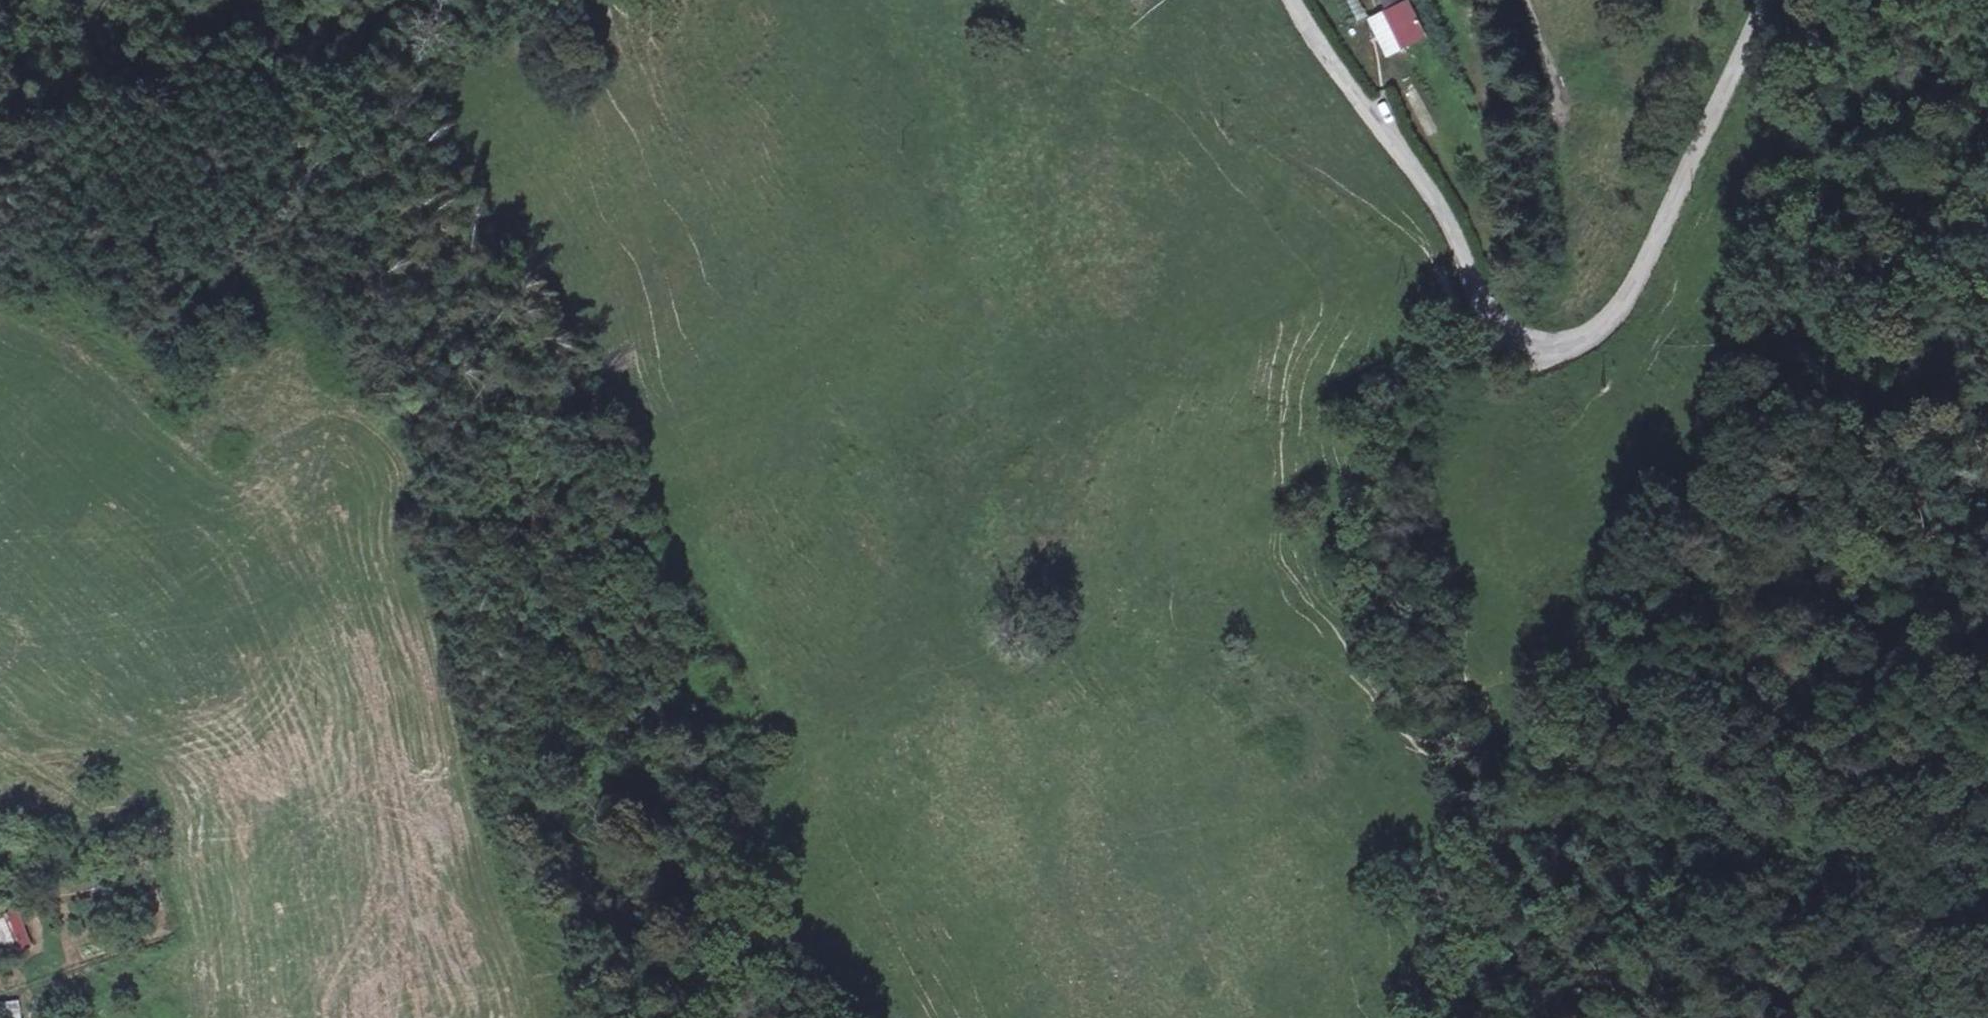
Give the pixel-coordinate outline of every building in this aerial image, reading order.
[(1340,18),(1359,13),(1355,0),(1335,0),(1340,18)] [(1384,9),(1400,0),(1379,0),(1384,9)] [(1400,53),(1426,39),(1406,0),(1381,14),(1400,53)] [(0,914),(0,928),(1,946),(25,944),(22,912),(0,914)] [(0,1000),(0,1003),(1,1017),(23,1017),(22,999),(0,1000)]
